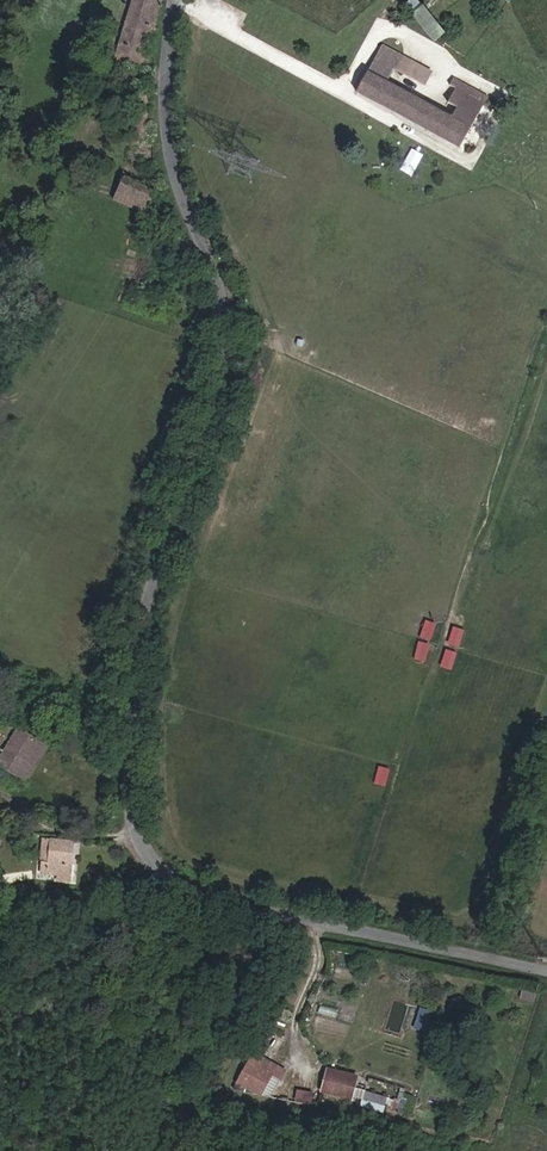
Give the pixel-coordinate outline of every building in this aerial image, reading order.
[(143,70),(157,35),(157,31),(153,30),(160,2),(153,0),(133,0),(113,60),(131,66),(129,71),(135,74),(137,68),(143,70)] [(445,30),(419,0),(408,0),(405,3),(435,39),(445,30)] [(393,73),(401,60),(381,49),(374,62),(393,73)] [(393,73),(374,62),(357,93),(447,142),(466,108),(451,100),(457,90),(443,83),(435,97),(448,105),(443,114),(387,84),(393,73)] [(451,100),(466,108),(471,98),(466,96),(469,91),(439,74),(437,79),(443,83),(457,90),(451,100)] [(113,201),(144,216),(155,193),(124,178),(113,201)] [(420,635),(431,639),(437,622),(426,618),(420,635)] [(461,646),(465,628),(452,625),(448,644),(461,646)] [(418,640),(414,658),(427,661),(430,643),(418,640)] [(446,648),(440,665),(452,669),(457,652),(446,648)] [(2,762),(25,776),(43,748),(19,734),(2,762)] [(57,880),(70,881),(73,842),(44,839),(42,872),(57,874),(57,880)] [(521,998),(534,1002),(536,992),(523,989),(521,998)] [(417,1020),(427,1023),(431,1011),(421,1008),(417,1020)] [(282,1080),(271,1075),(277,1066),(252,1053),(233,1089),(273,1097),(282,1080)] [(282,1080),(286,1071),(277,1066),(271,1075),(282,1080)] [(322,1091),(351,1098),(356,1078),(327,1070),(322,1091)] [(357,1104),(384,1112),(389,1096),(361,1088),(357,1104)] [(295,1101),(311,1103),(313,1091),(296,1089),(295,1101)]
